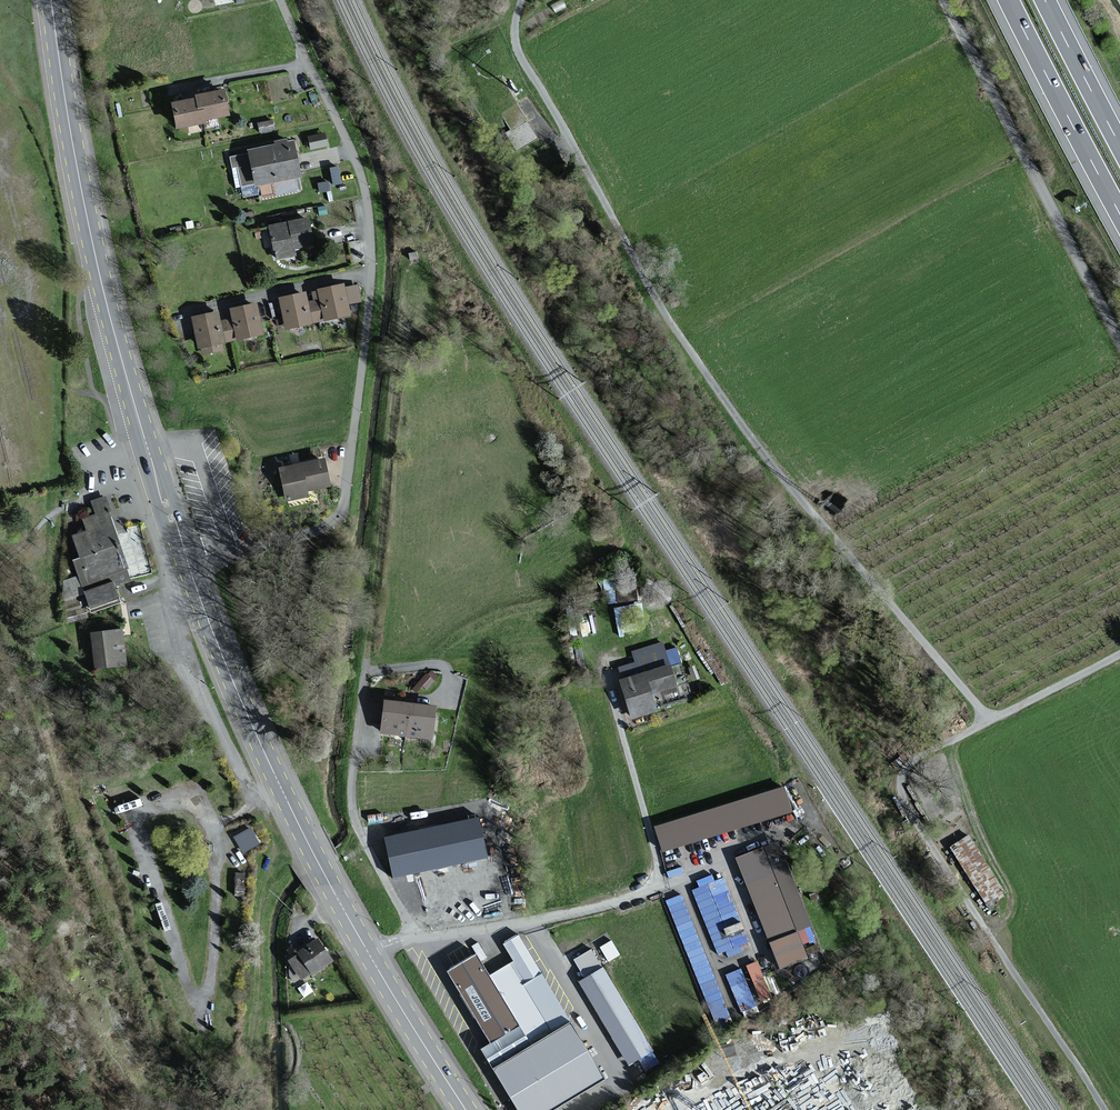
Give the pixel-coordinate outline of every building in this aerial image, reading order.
[(227,89),(173,101),(179,127),(233,115),(227,89)] [(325,130),(308,132),(310,146),(327,144),(325,130)] [(297,139),(252,148),(253,154),(258,181),(258,184),(304,176),(297,139)] [(258,181),(253,154),(230,157),(235,185),(258,181)] [(337,164),(330,166),(334,182),(341,180),(337,164)] [(310,217),(270,225),(277,260),(301,255),(300,248),(315,245),(310,217)] [(320,300),(325,320),(354,314),(346,283),(318,290),(320,300)] [(307,292),(280,297),(286,328),(313,323),(309,303),(307,292)] [(313,323),(325,320),(320,300),(309,303),(313,323)] [(258,303),(232,308),(234,316),(238,339),(264,334),(258,303)] [(219,310),(193,315),(200,353),(227,348),(225,341),(221,319),(219,310)] [(225,341),(238,339),(234,316),(221,319),(225,341)] [(329,484),(323,459),(281,469),(288,498),(307,494),(306,490),(329,484)] [(67,540),(89,606),(134,591),(104,500),(89,505),(88,532),(67,540)] [(622,612),(629,611),(627,603),(612,606),(616,623),(624,622),(622,612)] [(125,627),(89,630),(92,667),(128,664),(125,627)] [(661,640),(629,649),(633,660),(618,664),(633,719),(659,711),(652,690),(673,684),(661,640)] [(439,706),(386,699),(381,734),(434,741),(439,706)] [(788,784),(656,825),(664,850),(796,810),(788,784)] [(394,874),(485,855),(478,820),(387,839),(394,874)] [(242,851),(260,841),(251,824),(233,833),(242,851)] [(949,843),(985,904),(1005,892),(970,831),(949,843)] [(781,842),(739,858),(782,968),(810,958),(799,931),(813,926),(781,842)] [(244,889),(245,870),(235,870),(234,888),(244,889)] [(691,883),(716,953),(747,942),(742,929),(722,872),(691,883)] [(522,929),(500,942),(510,960),(491,971),(480,953),(451,970),(495,1044),(486,1050),(522,1109),(555,1109),(610,1077),(522,929)] [(321,937),(289,958),(304,981),(337,960),(321,937)] [(608,959),(620,952),(612,937),(600,944),(608,959)] [(584,976),(579,979),(626,1066),(653,1051),(595,944),(573,956),(584,976)] [(704,954),(691,960),(716,1018),(729,1013),(704,954)] [(725,970),(740,1010),(773,998),(758,959),(725,970)]
